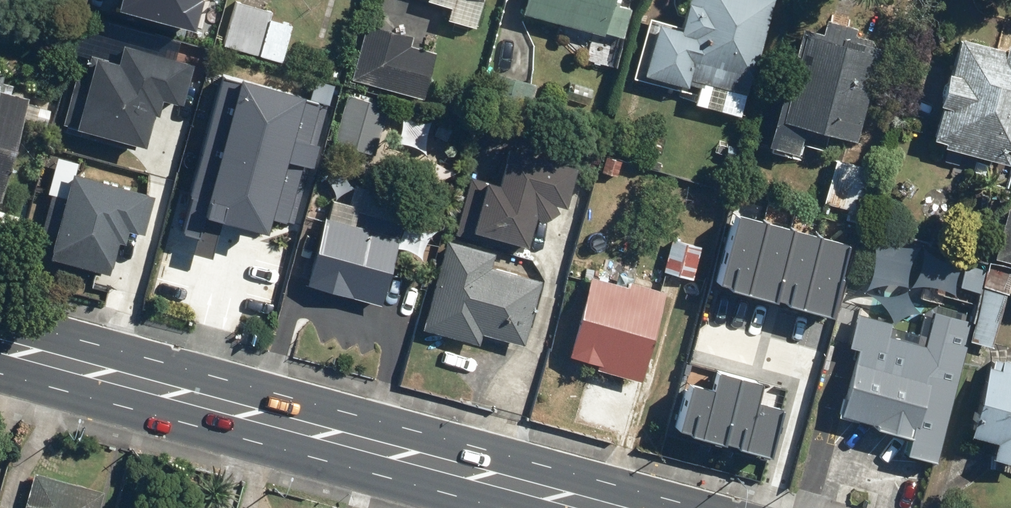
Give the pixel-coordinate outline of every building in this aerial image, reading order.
[(190,18),(195,0),(126,0),(190,18)] [(222,45),(279,61),(290,24),(267,18),(269,10),(236,0),(235,0),(222,45)] [(450,5),(446,18),(472,25),(479,0),(434,0),(450,5)] [(518,12),(601,34),(602,31),(621,36),(629,6),(609,0),(521,0),(518,12)] [(655,23),(641,75),(682,86),(685,76),(747,93),(772,0),(682,0),(674,29),(655,23)] [(818,32),(800,26),(764,143),(796,153),(805,125),(853,140),(881,48),(850,39),(854,26),(823,16),(818,32)] [(411,33),(366,20),(349,78),(419,98),(433,52),(408,44),(411,33)] [(957,39),(932,138),(947,141),(945,146),(998,160),(1002,145),(1010,148),(1010,43),(1008,52),(957,39)] [(86,50),(67,120),(150,142),(164,93),(182,98),(192,59),(125,41),(120,59),(86,50)] [(534,83),(487,71),(476,113),(522,125),(534,83)] [(197,228),(192,246),(211,251),(220,215),(268,227),(272,210),(286,214),(316,100),(224,76),(185,225),(197,228)] [(27,97),(0,90),(0,192),(27,97)] [(386,106),(345,94),(330,144),(371,156),(386,106)] [(574,166),(507,146),(496,184),(467,175),(450,234),(511,252),(514,242),(524,244),(533,213),(537,220),(556,210),(551,200),(563,203),(574,166)] [(876,169),(832,157),(820,201),(864,213),(876,169)] [(52,192),(42,234),(52,237),(49,249),(111,266),(120,233),(130,236),(133,224),(145,227),(156,186),(75,165),(67,196),(52,192)] [(301,281),(380,302),(390,266),(425,275),(444,207),(355,183),(345,220),(320,213),(301,281)] [(1009,205),(994,257),(1010,262),(1010,206),(1009,205)] [(735,207),(716,277),(823,305),(842,236),(735,207)] [(492,252),(445,238),(419,327),(476,343),(479,332),(521,344),(540,279),(488,264),(492,252)] [(697,247),(670,239),(661,271),(688,279),(697,247)] [(1010,278),(984,271),(965,339),(991,346),(1010,278)] [(627,281),(625,286),(589,275),(566,354),(594,363),(593,368),(637,381),(664,291),(627,281)] [(933,360),(857,340),(837,412),(869,421),(867,428),(909,439),(911,432),(918,434),(926,403),(922,402),(933,360)] [(987,363),(968,432),(995,440),(991,455),(1010,461),(1010,359),(1003,357),(1000,367),(987,363)] [(688,380),(676,425),(766,448),(778,400),(754,393),(759,377),(720,366),(714,387),(688,380)] [(101,491),(32,472),(22,507),(96,507),(101,491)]
